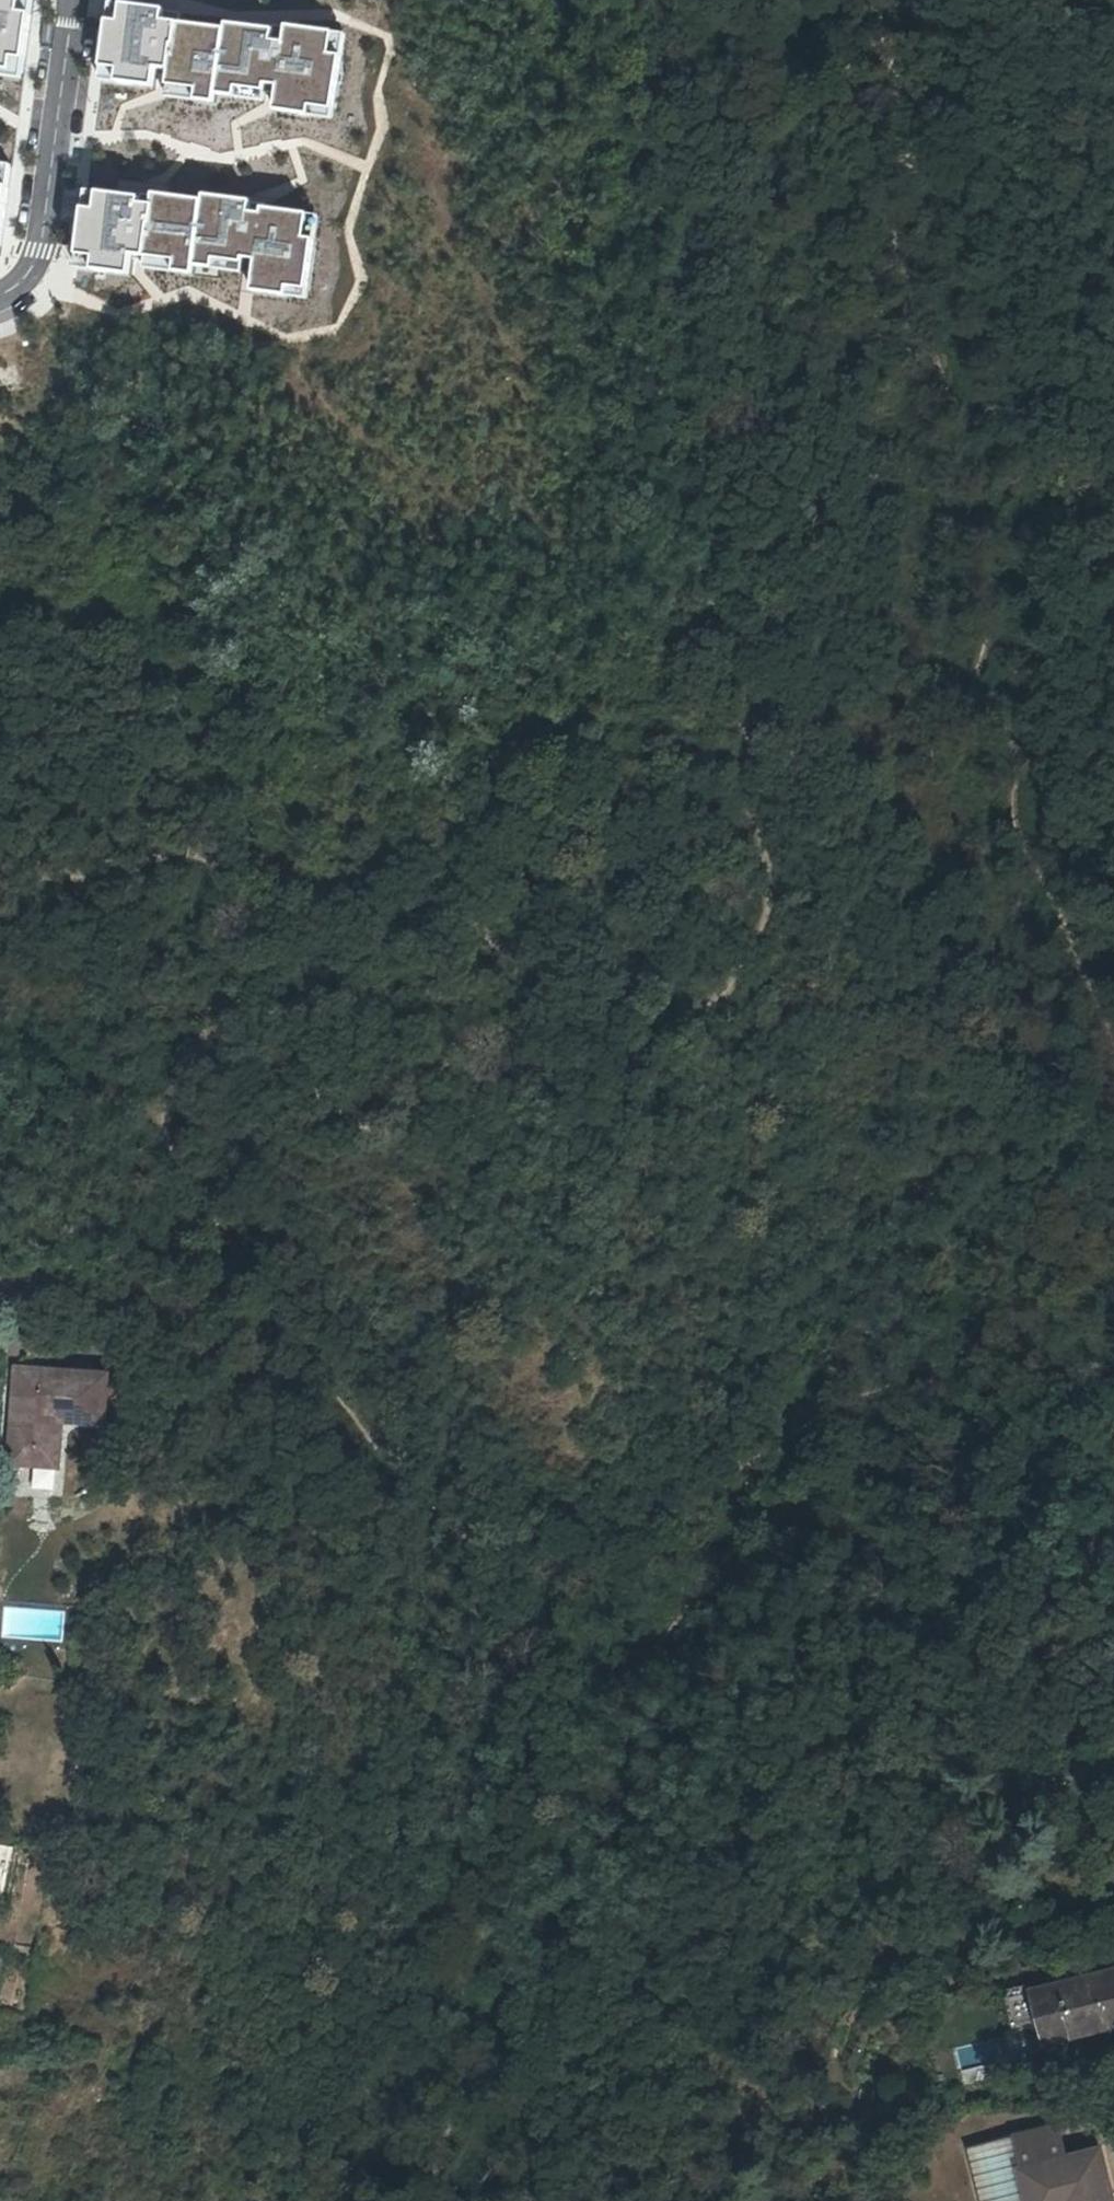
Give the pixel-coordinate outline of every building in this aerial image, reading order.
[(25,73),(35,0),(0,0),(0,70),(25,73)] [(281,47),(283,37),(236,31),(235,39),(171,31),(172,19),(132,14),(130,31),(115,29),(109,78),(127,80),(126,92),(164,97),(167,77),(179,79),(178,94),(209,98),(207,108),(223,110),(225,100),(243,103),(244,93),(273,97),(274,90),(289,92),(285,119),(318,123),(320,114),(342,117),(349,64),(340,62),(343,39),(296,32),(294,49),(281,47)] [(0,152),(0,245),(2,245),(15,154),(0,152)] [(259,196),(213,191),(213,197),(164,191),(162,202),(148,201),(149,192),(92,186),(83,268),(138,274),(140,253),(182,258),(181,271),(204,274),(205,268),(223,270),(224,257),(251,260),(251,258),(261,259),(257,291),(297,296),(299,285),(317,287),(323,236),(312,234),(315,211),(271,206),(271,211),(257,209),(259,196)] [(107,1380),(16,1371),(8,1466),(58,1471),(62,1424),(104,1427),(107,1380)] [(1032,1994),(1042,2040),(1113,2023),(1113,1976),(1032,1994)] [(960,2069),(1012,2061),(1009,2038),(956,2046),(960,2069)] [(1103,2194),(1109,2193),(1098,2154),(1070,2161),(1065,2141),(985,2160),(994,2200),(1105,2200),(1103,2194)]
